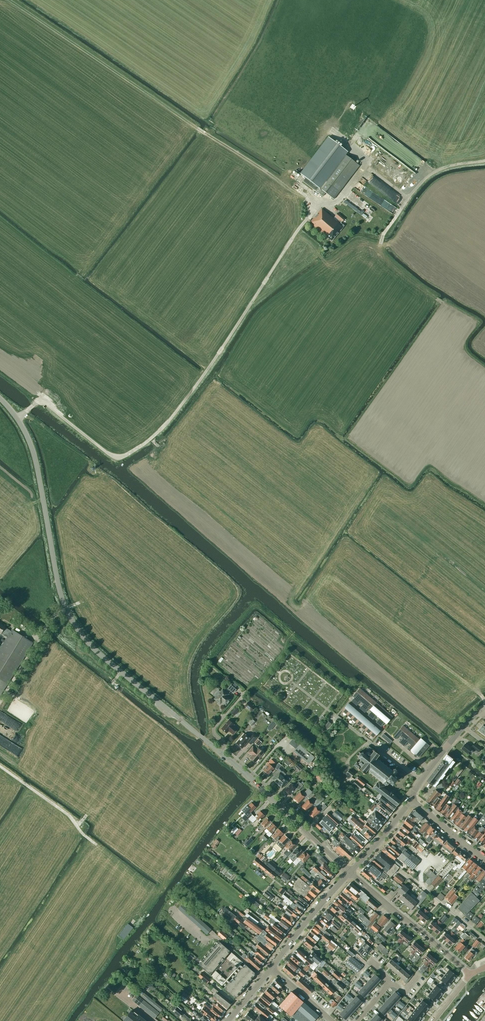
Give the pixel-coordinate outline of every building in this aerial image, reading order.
[(325,193),(334,199),(359,166),(343,153),(345,150),(329,138),(301,174),(317,187),(315,190),(322,196),(325,193)] [(393,212),(396,206),(384,201),(381,206),(393,212)] [(331,241),(344,226),(341,223),(339,224),(322,209),(319,213),(318,212),(310,222),(331,241)] [(341,222),(344,219),(338,213),(335,216),(341,222)] [(0,648),(0,696),(33,643),(12,629),(11,631),(5,627),(0,624),(0,633),(1,633),(7,637),(0,648)] [(225,705),(230,699),(227,696),(228,694),(231,691),(233,693),(236,689),(230,685),(228,688),(225,691),(222,689),(220,692),(218,690),(214,695),(216,697),(214,699),(220,704),(222,702),(225,705)] [(351,701),(354,703),(364,692),(359,688),(353,696),(355,697),(351,701)] [(360,701),(361,703),(368,695),(364,692),(354,703),(356,706),(360,701)] [(368,695),(361,703),(363,704),(359,708),(362,710),(372,699),(368,695)] [(372,699),(362,710),(364,713),(368,708),(369,710),(376,702),(372,699)] [(245,706),(251,711),(254,707),(248,702),(245,706)] [(376,702),(369,710),(371,711),(367,715),(370,717),(380,706),(376,702)] [(346,715),(353,707),(348,703),(342,711),(346,715)] [(380,706),(370,717),(373,720),(376,716),(378,717),(384,709),(380,706)] [(351,718),(357,711),(353,707),(346,715),(351,718)] [(384,709),(378,717),(379,718),(376,722),(378,725),(388,713),(384,709)] [(355,722),(362,715),(357,711),(351,718),(355,722)] [(392,717),(388,713),(378,725),(381,727),(384,723),(386,724),(392,717)] [(360,726),(366,719),(362,715),(355,722),(360,726)] [(365,730),(371,723),(366,719),(360,726),(365,730)] [(221,728),(227,733),(229,731),(230,732),(233,735),(237,729),(233,726),(234,725),(228,720),(221,728)] [(331,724),(327,720),(322,725),(327,729),(331,724)] [(369,734),(375,727),(371,723),(365,730),(369,734)] [(403,726),(393,737),(396,739),(399,735),(401,737),(407,729),(403,726)] [(380,731),(375,727),(369,734),(374,738),(380,731)] [(402,738),(398,742),(401,744),(411,732),(407,729),(401,737),(402,738)] [(411,732),(401,744),(404,746),(407,742),(409,744),(415,736),(411,732)] [(251,744),(257,737),(253,733),(249,737),(244,733),(236,743),(236,744),(236,745),(238,747),(239,746),(242,748),(248,742),(251,744)] [(410,745),(407,749),(409,751),(410,750),(419,740),(415,736),(409,744),(410,745)] [(419,740),(410,750),(415,754),(414,755),(416,757),(417,756),(419,757),(429,746),(420,738),(419,740)] [(465,743),(462,749),(468,753),(470,751),(473,753),(474,751),(477,754),(479,752),(471,747),(471,748),(465,743)] [(475,743),(471,747),(479,752),(482,748),(475,743)] [(309,763),(314,757),(305,750),(305,749),(299,744),(294,751),(309,763)] [(250,758),(255,762),(263,753),(258,748),(257,750),(253,746),(248,752),(252,755),(250,758)] [(373,788),(379,793),(383,788),(385,785),(387,785),(388,783),(388,782),(391,784),(396,779),(395,778),(396,777),(396,776),(394,775),(396,772),(398,772),(398,771),(397,771),(396,770),(397,770),(397,769),(396,770),(395,769),(396,768),(395,768),(395,769),(393,769),(393,768),(393,769),(392,770),(390,768),(390,767),(389,767),(387,766),(387,765),(386,764),(386,765),(383,763),(384,762),(383,762),(383,763),(380,761),(381,760),(380,760),(377,758),(379,756),(380,756),(379,755),(380,754),(379,754),(379,755),(374,751),(375,750),(374,750),(373,751),(368,746),(365,749),(367,751),(366,751),(365,751),(366,752),(364,754),(362,752),(362,751),(361,751),(361,752),(359,753),(359,752),(359,753),(358,755),(357,755),(357,756),(357,757),(356,758),(357,758),(359,760),(358,762),(357,761),(357,762),(358,762),(358,763),(356,762),(356,761),(355,762),(353,765),(353,766),(354,765),(356,767),(355,768),(356,768),(356,767),(358,769),(358,770),(359,769),(364,773),(363,774),(364,774),(365,774),(364,773),(366,770),(369,773),(369,774),(370,773),(372,775),(372,776),(373,776),(375,777),(374,778),(375,778),(376,778),(378,779),(375,782),(376,783),(373,788)] [(454,759),(447,754),(443,759),(427,781),(435,787),(439,782),(441,779),(442,779),(446,775),(445,774),(450,767),(451,768),(455,762),(453,760),(454,759)] [(265,768),(263,770),(268,774),(274,768),(272,766),(275,763),(271,759),(266,765),(267,765),(265,768)] [(454,782),(463,770),(460,768),(451,779),(452,781),(454,781),(454,782)] [(300,772),(297,769),(291,775),(294,778),(300,772)] [(276,783),(277,782),(278,783),(283,777),(286,774),(281,770),(280,771),(273,778),(275,780),(275,781),(276,783)] [(317,771),(313,775),(321,782),(324,778),(317,771)] [(283,777),(278,783),(278,784),(279,785),(280,786),(282,788),(288,782),(287,781),(290,779),(288,777),(285,779),(283,777)] [(366,783),(358,777),(356,780),(363,786),(366,783)] [(356,780),(352,784),(360,790),(363,787),(363,786),(356,780)] [(298,782),(297,783),(294,786),(291,783),(285,790),(284,791),(287,793),(289,795),(293,790),(294,791),(297,788),(298,789),(302,785),(304,783),(302,781),(300,783),(298,782)] [(439,798),(442,794),(438,791),(440,788),(442,789),(444,786),(441,783),(438,787),(426,802),(431,805),(437,797),(439,798)] [(389,792),(383,788),(379,793),(387,799),(396,806),(400,801),(393,795),(392,793),(391,792),(390,791),(389,792)] [(307,789),(302,794),(299,792),(293,798),(294,799),(293,800),(295,801),(296,801),(298,803),(304,797),(305,799),(311,792),(307,789)] [(339,798),(345,791),(343,789),(336,796),(339,798)] [(435,809),(446,794),(444,792),(442,794),(439,798),(437,797),(431,805),(435,809)] [(450,797),(446,794),(435,809),(439,812),(450,797)] [(320,795),(318,797),(315,801),(314,802),(312,800),(310,802),(308,799),(301,806),(302,807),(302,808),(303,809),(304,809),(306,811),(313,804),(316,806),(319,804),(324,799),(320,795)] [(378,799),(380,801),(393,811),(396,806),(387,799),(386,800),(381,796),(378,799)] [(440,812),(445,816),(457,800),(454,798),(449,806),(446,804),(440,812)] [(454,803),(445,816),(449,820),(456,811),(458,808),(459,807),(457,805),(460,800),(457,799),(457,800),(454,803)] [(375,801),(373,803),(379,808),(380,807),(380,808),(389,816),(393,811),(380,801),(379,801),(378,804),(375,801)] [(245,814),(241,818),(245,821),(252,814),(250,812),(256,807),(254,805),(254,804),(253,803),(252,803),(251,803),(248,806),(247,805),(241,810),(245,814)] [(379,808),(373,803),(369,808),(372,810),(374,811),(376,813),(376,812),(377,811),(387,819),(389,816),(380,808),(380,807),(379,808)] [(311,816),(314,818),(320,811),(321,812),(326,806),(324,804),(318,810),(315,807),(309,813),(309,814),(310,816),(311,816)] [(454,824),(463,812),(458,808),(456,811),(449,820),(454,824)] [(454,824),(459,827),(467,817),(464,815),(468,810),(466,808),(463,812),(454,824)] [(332,814),(340,821),(344,817),(336,810),(332,814)] [(418,823),(423,817),(417,812),(415,810),(413,810),(410,813),(415,817),(413,819),(415,821),(418,823)] [(259,821),(264,815),(263,814),(264,814),(262,812),(262,813),(260,811),(254,816),(252,814),(249,818),(253,822),(256,818),(259,821)] [(366,821),(377,831),(386,820),(376,812),(376,813),(374,811),(372,814),(369,817),(366,821)] [(336,826),(339,822),(331,815),(332,815),(328,812),(325,815),(330,819),(329,820),(336,826)] [(411,822),(413,824),(415,821),(413,819),(415,817),(410,813),(407,818),(411,822)] [(468,834),(473,838),(484,823),(484,813),(479,821),(476,825),(468,834)] [(467,817),(459,827),(463,830),(473,818),(468,815),(467,817)] [(476,815),(464,831),(468,834),(476,825),(479,821),(477,819),(478,817),(476,815)] [(332,835),(338,828),(325,816),(319,823),(332,835)] [(363,826),(373,835),(377,831),(366,821),(360,816),(358,819),(362,822),(363,822),(365,824),(363,826)] [(369,840),(373,835),(363,826),(352,817),(348,822),(352,825),(356,829),(369,840)] [(265,827),(271,822),(270,821),(270,820),(269,819),(268,819),(266,818),(257,826),(259,828),(262,825),(265,827)] [(414,825),(413,824),(411,822),(407,818),(403,823),(404,823),(414,832),(417,834),(418,832),(414,829),(415,826),(414,825)] [(430,824),(427,821),(419,831),(422,834),(425,830),(430,824)] [(273,830),(276,827),(274,825),(274,824),(273,823),(272,823),(267,828),(269,830),(266,834),(265,833),(261,837),(265,841),(269,837),(272,833),(271,832),(273,830)] [(400,828),(407,834),(410,831),(415,835),(417,834),(414,832),(404,823),(400,828)] [(473,838),(478,842),(484,835),(484,833),(484,823),(473,838)] [(235,826),(229,833),(232,835),(238,829),(235,826)] [(427,833),(429,835),(434,830),(430,826),(423,835),(424,836),(427,833)] [(414,840),(400,828),(397,833),(404,838),(406,836),(407,837),(412,842),(414,840)] [(279,829),(278,829),(273,834),(275,836),(273,839),(276,842),(278,839),(283,834),(283,833),(280,831),(281,830),(280,829),(279,829)] [(355,836),(364,845),(369,840),(356,829),(352,833),(355,836)] [(433,839),(438,833),(434,830),(429,835),(425,840),(429,842),(431,840),(429,839),(430,838),(431,836),(433,839)] [(342,832),(340,834),(341,835),(343,837),(339,842),(354,856),(360,849),(349,839),(342,832)] [(446,840),(438,833),(433,839),(433,840),(440,846),(441,844),(442,845),(446,840)] [(393,838),(403,847),(407,842),(396,834),(393,838)] [(283,845),(289,839),(287,837),(287,836),(286,835),(285,835),(284,835),(279,840),(276,843),(278,845),(282,848),(284,846),(283,845)] [(349,839),(360,849),(364,845),(355,836),(353,839),(350,837),(349,839)] [(246,839),(243,842),(244,844),(246,847),(253,840),(250,838),(248,840),(246,839)] [(350,859),(354,856),(339,842),(335,838),(331,843),(337,848),(335,849),(342,856),(344,854),(350,859)] [(393,838),(385,846),(397,856),(399,857),(398,858),(412,870),(420,861),(417,859),(403,847),(393,838)] [(289,850),(295,845),(293,843),(293,842),(292,841),(291,841),(290,840),(285,846),(287,848),(283,853),(284,854),(282,857),(284,859),(291,852),(289,850)] [(455,848),(447,840),(441,847),(450,854),(455,848)] [(268,843),(266,841),(258,850),(259,852),(268,843)] [(419,844),(417,842),(415,841),(409,848),(413,852),(419,844)] [(400,865),(394,860),(395,859),(397,856),(385,846),(382,851),(384,853),(383,854),(380,852),(371,861),(390,877),(393,874),(399,867),(400,865)] [(291,853),(288,856),(291,858),(294,861),(297,858),(297,857),(299,855),(303,851),(302,850),(302,849),(301,848),(300,848),(298,849),(297,848),(294,851),(294,850),(292,852),(291,853)] [(456,856),(455,857),(461,862),(459,864),(458,864),(457,865),(456,866),(459,869),(468,858),(460,851),(460,852),(459,852),(456,856)] [(293,862),(292,863),(295,866),(296,865),(301,860),(303,862),(309,855),(308,854),(309,854),(307,853),(306,852),(305,854),(303,852),(298,857),(297,858),(294,861),(293,862)] [(263,870),(266,867),(255,858),(253,861),(263,870)] [(320,869),(331,879),(335,874),(325,864),(320,859),(318,862),(321,865),(319,867),(320,869)] [(466,871),(474,862),(469,859),(462,868),(465,870),(464,871),(461,874),(458,878),(459,879),(466,871)] [(364,868),(372,876),(379,881),(382,878),(384,880),(387,876),(382,872),(371,862),(364,868)] [(438,876),(442,879),(454,866),(451,862),(438,876)] [(474,862),(466,871),(468,873),(465,877),(467,879),(478,866),(474,862)] [(327,883),(331,879),(320,869),(320,870),(316,866),(309,872),(311,874),(310,875),(312,876),(314,876),(317,873),(323,879),(327,883)] [(482,869),(478,866),(473,873),(472,873),(468,878),(471,880),(473,878),(474,879),(482,869)] [(276,875),(266,867),(263,870),(274,878),(276,875)] [(370,879),(372,876),(364,868),(360,872),(371,881),(372,880),(370,879)] [(425,874),(429,878),(433,881),(437,876),(429,869),(425,874)] [(484,875),(484,871),(483,870),(475,879),(479,883),(482,879),(484,875)] [(285,873),(284,872),(280,877),(286,881),(288,879),(284,875),(285,873)] [(404,880),(397,874),(393,879),(400,885),(404,880)] [(480,891),(483,889),(484,888),(484,875),(482,879),(479,883),(474,889),(474,890),(471,893),(457,908),(465,915),(465,916),(469,911),(479,900),(476,897),(481,892),(480,891)] [(325,885),(327,883),(323,879),(322,879),(319,876),(316,876),(313,879),(323,887),(325,885)] [(434,887),(442,879),(438,876),(431,884),(434,887)] [(294,882),(296,883),(314,898),(318,893),(309,886),(305,883),(298,877),(294,882)] [(308,880),(305,883),(309,886),(318,893),(322,889),(313,881),(312,883),(308,880)] [(314,898),(296,883),(292,888),(297,892),(298,891),(300,894),(310,902),(314,898)] [(350,883),(347,886),(357,895),(362,899),(364,901),(368,897),(366,895),(360,890),(350,883)] [(347,886),(342,892),(348,898),(348,897),(351,899),(352,898),(351,897),(353,895),(355,897),(357,895),(347,886)] [(404,902),(409,896),(405,892),(407,890),(402,886),(399,890),(403,894),(399,898),(404,902)] [(453,887),(444,898),(448,901),(457,890),(453,887)] [(414,901),(409,896),(404,902),(411,909),(416,902),(419,905),(427,896),(423,891),(414,901)] [(445,896),(440,892),(436,897),(441,901),(445,896)] [(348,904),(349,905),(352,902),(341,893),(339,896),(348,904)] [(283,894),(282,895),(281,896),(284,898),(283,901),(289,906),(300,915),(303,911),(295,904),(286,897),(283,894)] [(307,906),(310,902),(300,894),(297,898),(299,900),(305,905),(307,906)] [(249,896),(247,899),(251,902),(254,905),(257,907),(259,905),(249,896)] [(296,902),(295,904),(303,911),(306,907),(292,896),(290,898),(296,902)] [(346,906),(348,904),(339,896),(336,900),(346,909),(349,912),(355,917),(356,915),(351,910),(346,906)] [(368,897),(364,901),(374,910),(378,906),(368,897)] [(332,903),(338,908),(342,912),(344,914),(347,916),(348,914),(344,911),(346,909),(336,900),(332,903)] [(286,911),(297,919),(300,915),(289,906),(283,901),(282,903),(287,906),(284,909),(286,911)] [(334,913),(338,908),(332,903),(328,908),(334,913)] [(230,923),(234,919),(236,916),(225,907),(219,914),(230,923)] [(424,909),(421,912),(419,910),(415,914),(419,918),(426,910),(424,909)] [(321,916),(328,922),(333,915),(326,910),(321,916)] [(428,912),(426,910),(419,918),(424,922),(428,918),(424,915),(425,914),(426,914),(428,912)] [(291,926),(297,919),(286,911),(283,916),(281,918),(281,919),(291,926)] [(369,920),(372,923),(378,915),(378,914),(375,912),(369,920)] [(275,922),(276,921),(271,918),(265,914),(263,916),(268,920),(270,918),(270,919),(269,920),(273,924),(271,927),(283,937),(283,936),(287,932),(275,922)] [(348,925),(352,921),(347,916),(344,914),(340,918),(343,921),(348,925)] [(369,920),(362,914),(361,916),(360,917),(359,918),(358,919),(368,928),(372,923),(369,920)] [(388,919),(383,915),(377,923),(382,927),(388,919)] [(236,916),(234,919),(243,927),(244,926),(246,928),(248,926),(236,916)] [(291,926),(281,919),(280,922),(274,917),(274,918),(272,916),(271,918),(276,921),(275,922),(286,930),(288,931),(291,926)] [(318,920),(326,928),(329,925),(331,927),(333,926),(333,925),(332,925),(330,923),(330,924),(328,922),(321,916),(318,920)] [(279,942),(263,929),(263,930),(256,925),(250,920),(247,918),(244,922),(258,933),(259,934),(275,947),(279,942)] [(324,930),(326,928),(318,920),(314,925),(321,931),(327,935),(328,933),(324,930)] [(428,926),(433,930),(437,925),(437,924),(440,921),(438,920),(436,922),(435,922),(434,923),(432,921),(428,926)] [(360,928),(352,921),(348,925),(358,934),(359,932),(361,934),(363,932),(362,931),(363,930),(360,928)] [(395,925),(390,921),(383,929),(388,934),(388,933),(390,935),(394,930),(393,928),(395,925)] [(484,924),(480,921),(475,926),(479,929),(484,924)] [(378,931),(377,931),(380,928),(374,923),(368,930),(375,936),(378,931)] [(453,933),(446,941),(451,945),(454,940),(452,939),(453,937),(458,931),(460,929),(460,930),(461,928),(463,930),(465,927),(464,926),(465,926),(462,924),(461,923),(456,929),(453,933)] [(123,940),(133,928),(128,924),(118,936),(123,940)] [(207,934),(211,929),(206,925),(202,930),(207,934)] [(260,927),(263,929),(279,942),(283,937),(271,927),(268,925),(266,928),(262,925),(260,927)] [(437,925),(433,930),(437,934),(441,929),(437,925)] [(320,937),(323,939),(328,943),(331,940),(324,934),(322,936),(319,933),(320,931),(314,926),(311,929),(320,937)] [(445,933),(441,937),(446,941),(453,933),(456,929),(454,927),(451,931),(449,934),(449,935),(449,936),(445,933)] [(314,944),(320,937),(311,929),(306,937),(314,944)] [(217,934),(219,936),(224,940),(228,936),(221,930),(217,934)] [(401,930),(397,935),(401,938),(400,939),(399,938),(397,941),(399,942),(406,934),(401,930)] [(259,934),(258,933),(255,936),(256,937),(260,942),(272,952),(275,947),(259,934)] [(462,939),(454,948),(459,952),(465,946),(462,944),(464,941),(468,936),(464,933),(460,937),(462,939)] [(406,934),(399,942),(401,944),(402,942),(403,942),(404,941),(406,943),(411,938),(406,934)] [(314,944),(306,937),(302,942),(310,949),(312,947),(316,950),(317,948),(314,944)] [(255,946),(268,957),(271,953),(255,939),(254,940),(257,944),(255,946)] [(362,944),(360,946),(368,953),(372,949),(364,942),(361,939),(359,941),(362,944)] [(333,941),(331,940),(326,946),(330,949),(329,950),(330,951),(329,953),(334,958),(334,959),(329,965),(343,977),(352,984),(358,977),(354,974),(355,972),(356,973),(362,966),(348,954),(333,941)] [(219,941),(198,964),(210,974),(215,969),(217,971),(224,963),(221,961),(230,951),(219,941)] [(414,942),(410,947),(414,950),(413,950),(412,950),(410,952),(412,954),(419,946),(414,942)] [(375,943),(373,945),(376,948),(384,955),(388,950),(380,943),(378,946),(375,943)] [(265,961),(268,957),(255,946),(253,945),(252,946),(256,950),(254,952),(265,961)] [(368,953),(360,946),(358,949),(355,946),(353,948),(356,951),(364,958),(368,953)] [(409,957),(408,957),(410,959),(416,952),(419,954),(424,950),(419,946),(412,954),(409,957)] [(349,948),(346,951),(352,956),(356,953),(350,947),(349,948)] [(307,958),(297,948),(294,953),(301,960),(303,962),(307,965),(308,966),(312,962),(307,958)] [(472,948),(465,957),(469,961),(474,955),(475,955),(477,953),(472,948)] [(261,966),(265,961),(254,952),(252,951),(249,955),(253,958),(261,966)] [(236,956),(231,952),(226,958),(231,962),(236,957),(236,956)] [(313,952),(307,958),(312,962),(313,960),(318,965),(322,960),(313,952)] [(253,958),(249,955),(248,954),(247,956),(244,953),(241,956),(258,971),(261,966),(253,958)] [(301,960),(294,953),(290,958),(298,965),(300,966),(303,962),(301,960)] [(425,961),(418,970),(419,971),(423,968),(425,965),(432,957),(428,953),(423,958),(427,960),(426,961),(425,961)] [(423,968),(419,971),(420,972),(419,972),(422,974),(425,970),(425,969),(427,966),(429,964),(428,964),(429,963),(433,966),(437,961),(432,957),(425,965),(423,968)] [(231,969),(233,970),(236,967),(237,968),(242,962),(240,960),(239,960),(237,959),(237,958),(232,963),(234,965),(231,969)] [(397,963),(398,962),(399,960),(398,959),(396,961),(395,960),(394,962),(391,959),(386,965),(391,969),(395,963),(397,962),(397,963)] [(289,960),(286,964),(294,972),(297,969),(299,971),(298,972),(302,977),(305,974),(298,968),(289,960)] [(395,963),(391,969),(395,973),(400,967),(398,965),(399,963),(398,962),(397,963),(397,962),(395,963)] [(244,964),(224,989),(235,998),(242,990),(245,985),(255,973),(244,964)] [(285,964),(282,969),(292,978),(295,974),(294,972),(285,964)] [(400,967),(395,973),(400,977),(405,972),(404,971),(400,967)] [(406,970),(404,971),(405,972),(400,977),(404,980),(403,981),(406,983),(412,975),(410,973),(409,975),(406,973),(410,969),(409,968),(407,967),(405,969),(406,970)] [(449,969),(446,967),(444,969),(447,972),(444,975),(452,981),(457,976),(449,969)] [(340,976),(335,970),(332,974),(337,979),(338,978),(340,976)] [(215,971),(210,976),(221,986),(226,980),(215,971)] [(201,972),(198,976),(206,983),(210,979),(201,972)] [(317,982),(321,978),(314,972),(310,975),(313,978),(317,982)] [(370,979),(376,984),(380,979),(375,974),(370,979)] [(442,978),(439,975),(437,978),(440,980),(448,986),(452,981),(444,975),(442,978)] [(300,978),(295,983),(309,995),(313,990),(308,985),(304,982),(300,978)] [(317,982),(322,986),(325,982),(321,978),(317,982)] [(275,992),(277,994),(281,990),(282,991),(284,989),(281,987),(283,985),(276,979),(273,983),(269,987),(270,987),(275,992)] [(338,982),(334,979),(331,982),(335,985),(341,990),(344,987),(338,982)] [(366,983),(372,988),(376,984),(370,979),(366,983)] [(325,982),(322,986),(331,995),(334,991),(325,982)] [(366,983),(362,987),(368,993),(372,988),(366,983)] [(444,992),(433,983),(431,985),(434,988),(432,991),(440,997),(444,992)] [(218,1002),(227,1009),(231,1003),(217,992),(217,991),(213,987),(211,990),(214,993),(212,995),(213,996),(212,997),(218,1002)] [(368,993),(362,987),(358,992),(364,997),(368,993)] [(281,997),(277,994),(275,992),(274,993),(268,988),(263,993),(272,1001),(275,996),(279,999),(281,997)] [(429,994),(426,991),(424,994),(427,996),(435,1002),(440,997),(432,991),(429,994)] [(287,997),(279,1006),(290,1016),(294,1012),(298,1016),(296,1019),(298,1020),(313,1020),(318,1016),(291,992),(287,997)] [(399,1004),(401,1002),(398,999),(400,997),(395,992),(391,996),(399,1004)] [(272,1001),(263,993),(259,998),(269,1006),(271,1003),(276,1007),(278,1006),(272,1001)] [(182,996),(180,998),(179,998),(183,1001),(185,1004),(186,1004),(187,1002),(188,1001),(182,996)] [(395,1003),(398,1005),(399,1004),(391,996),(387,1001),(392,1006),(395,1003)] [(356,997),(352,1002),(357,1007),(361,1002),(356,997)] [(275,1011),(269,1006),(259,998),(256,1002),(265,1009),(266,1007),(267,1009),(272,1014),(275,1011)] [(420,1003),(417,1001),(416,1003),(426,1011),(430,1006),(422,1000),(420,1003)] [(391,1013),(393,1011),(389,1008),(392,1006),(387,1001),(382,1005),(391,1013)] [(223,1014),(227,1009),(218,1002),(214,1006),(223,1014)] [(256,1002),(252,1007),(268,1020),(269,1020),(266,1018),(268,1016),(270,1018),(272,1016),(256,1002)] [(352,1002),(347,1006),(353,1011),(357,1007),(352,1002)] [(211,1020),(217,1020),(218,1019),(223,1014),(214,1006),(213,1005),(210,1009),(204,1003),(202,1005),(204,1007),(200,1011),(204,1015),(211,1020)] [(426,1011),(416,1003),(414,1005),(417,1007),(415,1010),(422,1016),(426,1011)] [(389,1015),(391,1013),(382,1005),(378,1010),(384,1015),(386,1012),(389,1015)] [(347,1006),(343,1010),(349,1015),(353,1011),(347,1006)] [(179,1017),(183,1013),(180,1011),(176,1007),(173,1011),(179,1017)] [(159,1012),(154,1008),(149,1014),(154,1018),(159,1012)] [(341,1009),(340,1010),(342,1012),(340,1014),(345,1019),(349,1015),(343,1010),(341,1009)] [(131,1010),(123,1020),(124,1020),(147,1020),(138,1014),(137,1014),(134,1011),(133,1012),(131,1010)] [(412,1012),(410,1010),(408,1012),(419,1020),(422,1016),(415,1010),(412,1012)] [(246,1014),(244,1016),(249,1020),(266,1020),(259,1015),(256,1019),(248,1012),(246,1014)] [(408,1012),(407,1014),(409,1016),(407,1019),(409,1020),(418,1020),(419,1020),(408,1012)] [(204,1015),(201,1018),(200,1017),(200,1016),(196,1013),(195,1014),(194,1013),(194,1014),(195,1015),(200,1019),(199,1019),(200,1019),(201,1020),(211,1020),(204,1015)]
